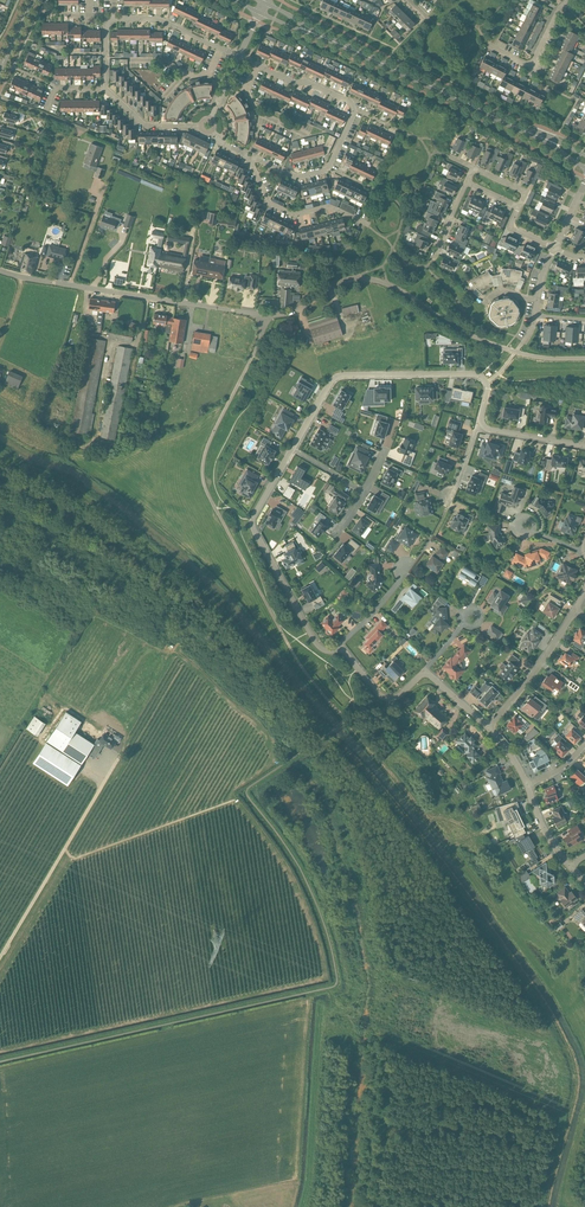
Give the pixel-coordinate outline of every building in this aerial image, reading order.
[(322,2),(320,7),(322,8),(321,9),(325,11),(330,0),(319,0),(322,2)] [(325,11),(330,13),(330,12),(332,12),(337,3),(338,0),(330,0),(325,11)] [(179,14),(183,5),(177,2),(173,12),(179,14)] [(343,6),(337,3),(332,12),(334,13),(333,15),(338,17),(343,6)] [(393,17),(402,8),(398,5),(397,5),(396,4),(394,3),(389,5),(392,8),(388,12),(393,17)] [(529,10),(539,14),(542,9),(532,4),(529,10)] [(184,17),(189,8),(183,5),(179,14),(184,17)] [(349,9),(343,6),(338,17),(342,19),(343,17),(344,18),(349,9)] [(349,9),(344,18),(346,19),(345,20),(350,22),(355,11),(356,9),(350,7),(349,9)] [(195,11),(189,8),(184,17),(190,20),(195,11)] [(402,8),(393,17),(398,21),(405,14),(404,12),(405,11),(402,8)] [(536,20),(539,14),(529,10),(526,8),(523,14),(526,16),(526,15),(536,20)] [(190,20),(196,22),(196,23),(199,16),(201,13),(195,11),(190,20)] [(361,14),(355,11),(350,22),(354,24),(355,23),(357,24),(361,14)] [(361,14),(357,24),(358,25),(358,26),(362,28),(367,17),(366,17),(361,14)] [(405,14),(398,21),(403,26),(411,17),(408,14),(407,15),(405,14)] [(523,14),(520,19),(523,21),(533,26),(536,20),(526,15),(526,16),(523,14)] [(367,17),(362,28),(366,30),(367,29),(369,30),(373,20),(370,18),(371,16),(368,15),(367,17)] [(201,28),(205,19),(199,16),(196,23),(196,22),(195,25),(201,28)] [(411,17),(403,26),(408,31),(409,32),(412,30),(410,28),(415,23),(413,22),(414,21),(411,17)] [(207,30),(211,21),(205,19),(201,28),(207,30)] [(213,33),(217,24),(211,21),(207,30),(213,33)] [(533,26),(523,21),(521,27),(530,32),(533,26)] [(213,33),(218,36),(221,29),(222,29),(223,27),(217,24),(213,33)] [(518,33),(527,37),(530,32),(521,27),(518,33)] [(223,41),(227,32),(222,29),(221,29),(218,36),(217,38),(223,41)] [(570,30),(567,36),(577,41),(580,35),(570,30)] [(233,34),(227,32),(223,41),(229,44),(233,34)] [(518,33),(515,38),(524,43),(527,37),(518,33)] [(577,41),(567,36),(564,42),(574,47),(577,41)] [(166,46),(172,49),(176,40),(170,37),(166,46)] [(518,49),(519,48),(521,49),(524,43),(515,38),(512,44),(509,42),(508,44),(518,49)] [(178,52),(182,42),(176,40),(172,49),(178,52)] [(188,45),(182,42),(178,52),(184,54),(188,45)] [(571,52),(574,47),(564,42),(561,48),(564,49),(571,52)] [(190,57),(194,48),(188,45),(184,54),(190,57)] [(256,54),(262,57),(266,47),(260,45),(256,54)] [(271,50),(266,47),(262,57),(268,60),(269,57),(272,50),(271,50)] [(195,60),(200,50),(194,48),(190,57),(195,60)] [(269,57),(274,60),(279,50),(273,48),(271,50),(272,50),(269,57)] [(564,49),(561,55),(571,60),(574,54),(571,52),(564,49)] [(200,50),(195,60),(201,62),(206,53),(200,50)] [(280,62),(285,53),(279,50),(274,60),(280,62)] [(27,58),(24,64),(25,64),(30,67),(35,57),(36,55),(29,51),(26,57),(27,58)] [(290,56),(285,53),(280,62),(286,65),(287,63),(290,56)] [(287,63),(293,65),(297,56),(291,53),(290,56),(287,63)] [(571,60),(561,55),(558,61),(568,66),(571,60)] [(299,68),(303,59),(297,56),(293,65),(299,68)] [(35,57),(30,67),(36,69),(41,60),(35,57)] [(485,69),(490,60),(484,57),(479,66),(485,69)] [(305,71),(309,62),(303,59),(299,68),(305,71)] [(41,60),(36,69),(42,72),(47,62),(41,60)] [(491,72),(496,63),(490,60),(485,69),(491,72)] [(555,66),(565,71),(568,66),(558,61),(555,66)] [(53,65),(47,62),(42,72),(48,75),(53,65)] [(310,73),(315,64),(309,62),(305,71),(310,73)] [(497,75),(502,66),(496,63),(491,72),(497,75)] [(316,76),(321,67),(315,64),(310,73),(316,76)] [(502,66),(497,75),(502,78),(503,78),(504,75),(508,69),(502,66)] [(562,77),(565,71),(555,66),(553,72),(562,77)] [(326,70),(321,67),(316,76),(322,79),(323,76),(326,70)] [(323,76),(329,79),(333,70),(327,67),(326,70),(323,76)] [(119,71),(114,71),(114,70),(110,70),(110,76),(111,76),(111,81),(116,81),(116,80),(119,80),(119,76),(119,71)] [(335,82),(339,73),(333,70),(329,79),(335,82)] [(562,77),(553,72),(550,78),(559,83),(562,77)] [(341,85),(345,75),(339,73),(335,82),(341,85)] [(345,75),(341,85),(347,87),(351,78),(345,75)] [(470,80),(477,83),(480,78),(472,75),(470,80)] [(510,78),(504,75),(503,78),(502,78),(499,84),(505,87),(510,78)] [(16,89),(20,79),(14,76),(10,86),(16,89)] [(116,81),(116,86),(122,86),(122,85),(124,85),(124,81),(125,81),(125,76),(119,76),(119,80),(116,80),(116,81)] [(165,82),(160,77),(157,80),(163,85),(165,82)] [(205,82),(205,77),(189,80),(191,85),(188,86),(188,87),(185,89),(192,100),(191,100),(192,101),(196,99),(200,98),(202,98),(205,97),(206,97),(206,96),(211,96),(212,83),(209,83),(209,82),(205,82)] [(510,78),(505,87),(511,90),(516,81),(510,78)] [(22,91),(26,82),(20,79),(16,89),(22,91)] [(259,89),(258,92),(264,95),(265,92),(269,82),(264,80),(259,89)] [(122,91),(127,91),(127,90),(130,90),(130,86),(130,81),(125,81),(124,81),(124,85),(122,85),(122,86),(122,91)] [(516,81),(511,90),(517,93),(521,84),(516,81)] [(32,84),(26,82),(22,91),(28,94),(32,84)] [(265,92),(271,94),(275,85),(269,82),(265,92)] [(349,92),(355,95),(359,85),(353,83),(349,92)] [(32,84),(28,94),(34,97),(38,87),(32,84)] [(521,84),(517,93),(522,96),(527,87),(521,84)] [(271,94),(277,97),(281,88),(275,85),(271,94)] [(361,97),(365,88),(359,85),(355,95),(361,97)] [(135,90),(135,86),(130,86),(130,90),(127,90),(127,91),(127,95),(132,95),(135,95),(135,90)] [(44,90),(38,87),(34,97),(40,99),(44,90)] [(527,87),(522,96),(528,99),(533,89),(527,87)] [(283,100),(287,91),(281,88),(277,97),(283,100)] [(367,100),(371,91),(365,88),(361,97),(367,100)] [(187,103),(191,100),(192,100),(185,89),(183,90),(182,89),(179,92),(177,89),(174,92),(175,93),(170,98),(170,97),(167,100),(169,102),(167,105),(168,106),(167,108),(178,114),(179,114),(181,110),(182,111),(184,108),(186,106),(188,104),(187,103)] [(533,89),(528,99),(534,102),(539,92),(533,89)] [(132,100),(138,100),(140,100),(140,95),(141,95),(141,90),(135,90),(135,95),(132,95),(132,100)] [(293,93),(287,91),(283,100),(289,103),(290,100),(293,93)] [(290,100),(295,103),(300,94),(294,91),(293,93),(290,100)] [(373,103),(377,94),(371,91),(367,100),(373,103)] [(539,92),(534,102),(540,105),(545,95),(539,92)] [(301,106),(306,96),(300,94),(295,103),(301,106)] [(377,94),(373,103),(378,105),(378,106),(382,99),(383,96),(377,94)] [(138,105),(143,105),(146,105),(146,100),(146,95),(141,95),(140,95),(140,100),(138,100),(138,105)] [(236,121),(237,121),(250,118),(249,115),(250,115),(249,111),(253,110),(246,96),(242,99),(239,96),(238,97),(236,95),(227,104),(231,108),(230,109),(232,112),(233,114),(234,117),(236,121)] [(311,99),(306,96),(301,106),(307,108),(308,106),(311,99)] [(308,106),(314,108),(318,99),(312,96),(311,99),(308,106)] [(320,111),(324,102),(318,99),(314,108),(320,111)] [(387,101),(382,99),(378,106),(378,105),(377,108),(383,111),(387,101)] [(151,105),(151,100),(146,100),(146,105),(143,105),(143,110),(149,110),(151,110),(151,105)] [(389,113),(393,104),(387,101),(383,111),(389,113)] [(324,102),(320,111),(325,114),(326,114),(329,107),(330,105),(324,102)] [(110,110),(110,109),(110,104),(102,104),(102,114),(107,114),(107,110),(110,110)] [(399,107),(393,104),(389,113),(395,116),(396,114),(399,107)] [(400,104),(399,107),(396,114),(402,116),(406,107),(400,104)] [(149,110),(149,115),(157,115),(157,111),(158,111),(158,105),(157,105),(151,105),(151,110),(149,110)] [(335,110),(329,107),(326,114),(325,114),(324,116),(330,119),(335,110)] [(178,114),(167,108),(165,112),(162,112),(162,116),(165,116),(165,119),(178,119),(180,114),(179,114),(178,114)] [(107,119),(112,119),(112,114),(115,114),(115,109),(110,109),(110,110),(107,110),(107,114),(107,119)] [(336,122),(341,113),(335,110),(330,119),(336,122)] [(21,113),(13,111),(12,114),(5,112),(4,114),(3,115),(2,116),(3,117),(3,118),(3,120),(15,123),(16,118),(19,119),(21,113)] [(347,115),(341,113),(336,122),(342,125),(347,115)] [(112,119),(112,124),(118,124),(118,119),(120,119),(120,114),(115,114),(112,114),(112,119)] [(250,122),(250,118),(237,121),(237,126),(236,126),(236,129),(236,132),(235,135),(236,136),(235,140),(246,146),(247,143),(249,143),(250,140),(250,139),(253,140),(253,136),(253,129),(254,129),(254,125),(252,125),(251,125),(251,121),(250,122)] [(118,129),(123,129),(123,124),(126,124),(126,119),(120,119),(118,119),(118,124),(118,129)] [(581,119),(578,125),(575,123),(572,127),(582,133),(584,129),(584,121),(581,119)] [(123,129),(123,134),(128,134),(129,134),(129,129),(131,129),(131,124),(126,124),(123,124),(123,129)] [(9,125),(8,129),(1,127),(0,129),(0,135),(10,138),(12,133),(15,134),(17,128),(9,125)] [(364,137),(365,135),(365,134),(368,128),(368,127),(362,125),(358,134),(364,137)] [(365,135),(371,137),(375,128),(369,125),(368,127),(368,128),(365,134),(365,135)] [(377,140),(381,131),(375,128),(371,137),(377,140)] [(129,134),(128,134),(128,139),(128,143),(135,143),(135,139),(136,139),(136,134),(136,129),(131,129),(129,129),(129,134)] [(382,143),(387,133),(381,131),(377,140),(382,143)] [(188,146),(193,135),(187,132),(186,133),(184,132),(180,132),(180,140),(179,140),(179,144),(183,146),(184,144),(188,146)] [(393,136),(387,133),(382,143),(388,145),(393,136)] [(193,149),(198,138),(193,135),(188,146),(193,149)] [(458,138),(453,149),(460,152),(462,148),(462,147),(466,148),(465,150),(470,140),(464,137),(462,140),(458,138)] [(57,138),(52,152),(61,155),(66,141),(57,138)] [(199,151),(204,141),(198,138),(193,149),(192,151),(194,153),(196,150),(199,151)] [(253,147),(259,150),(264,141),(258,138),(253,147)] [(5,140),(3,144),(0,143),(0,151),(6,153),(7,148),(12,149),(13,143),(5,140)] [(204,141),(199,151),(205,154),(204,156),(208,157),(211,151),(207,149),(210,143),(204,141)] [(265,153),(269,143),(264,141),(259,150),(265,153)] [(102,147),(91,143),(84,162),(96,166),(102,147)] [(265,153),(271,155),(275,146),(269,143),(265,153)] [(472,145),(467,155),(474,159),(476,155),(476,153),(480,154),(479,156),(484,146),(478,144),(476,147),(472,145)] [(331,148),(325,145),(316,147),(319,157),(325,155),(328,154),(331,148)] [(277,158),(281,149),(275,146),(271,155),(277,158)] [(313,158),(319,157),(316,147),(310,149),(313,158)] [(486,150),(481,161),(483,162),(483,163),(483,164),(485,164),(486,164),(487,164),(488,164),(490,160),(491,159),(494,160),(494,161),(499,150),(495,148),(494,150),(492,149),(488,147),(486,150)] [(281,149),(277,158),(283,161),(287,151),(281,149)] [(306,160),(313,158),(310,149),(304,150),(306,160)] [(304,150),(298,152),(300,162),(306,160),(304,150)] [(210,155),(209,159),(212,161),(211,162),(217,164),(222,154),(216,151),(214,157),(210,155)] [(294,163),(300,162),(298,152),(291,153),(294,163)] [(509,152),(506,158),(505,159),(500,157),(495,167),(502,171),(504,166),(508,168),(511,160),(514,154),(509,152)] [(345,153),(343,159),(345,161),(344,164),(350,167),(353,160),(355,158),(348,155),(345,153)] [(222,154),(217,164),(223,167),(228,156),(222,154)] [(229,170),(234,159),(228,156),(223,167),(229,170)] [(234,159),(229,170),(235,172),(240,162),(234,159)] [(359,163),(353,160),(350,167),(348,169),(355,172),(359,163)] [(527,163),(521,160),(519,165),(514,163),(509,174),(516,177),(518,173),(522,174),(527,163)] [(186,164),(180,162),(177,168),(183,171),(186,164)] [(528,170),(523,180),(525,181),(525,182),(528,184),(529,183),(530,184),(532,179),(533,178),(536,180),(536,181),(539,173),(543,165),(537,162),(534,170),(533,172),(528,170)] [(360,175),(365,165),(359,163),(355,172),(360,175)] [(456,166),(449,163),(446,169),(448,170),(446,175),(457,180),(461,172),(455,170),(456,166)] [(245,175),(245,174),(247,170),(243,168),(244,166),(241,164),(236,176),(240,178),(241,178),(243,174),(245,175)] [(366,177),(371,168),(365,165),(360,175),(366,177)] [(102,169),(98,167),(95,176),(98,177),(102,179),(105,170),(102,169)] [(371,168),(366,177),(372,180),(377,171),(371,168)] [(248,181),(250,177),(245,174),(245,175),(243,174),(241,178),(240,178),(238,182),(243,185),(245,180),(248,181)] [(452,181),(442,177),(439,183),(442,184),(440,188),(453,195),(456,187),(450,185),(452,181)] [(282,192),(287,182),(281,179),(276,190),(282,192)] [(326,179),(320,181),(323,193),(329,191),(328,188),(331,187),(330,181),(327,182),(326,179)] [(334,190),(340,192),(345,182),(339,179),(334,190)] [(251,188),(253,183),(248,181),(245,180),(243,185),(241,189),(246,191),(248,187),(251,188)] [(314,183),(317,194),(323,193),(320,181),(314,183)] [(558,186),(548,181),(545,187),(549,189),(546,196),(555,200),(556,198),(558,199),(561,191),(556,189),(558,186)] [(282,192),(288,195),(293,184),(287,182),(282,192)] [(340,192),(345,195),(350,184),(345,182),(340,192)] [(311,196),(317,194),(314,183),(307,184),(311,196)] [(299,187),(293,184),(288,195),(294,198),(299,187)] [(311,196),(307,184),(301,186),(304,197),(311,196)] [(345,195),(351,198),(356,187),(350,184),(345,195)] [(244,196),(249,198),(251,194),(253,195),(254,195),(256,190),(251,188),(248,187),(246,191),(244,196)] [(357,200),(362,190),(356,187),(351,198),(357,200)] [(362,190),(357,200),(363,203),(368,192),(362,190)] [(436,203),(447,208),(450,201),(444,199),(446,195),(437,191),(434,197),(438,199),(436,203)] [(258,197),(254,195),(253,195),(251,194),(249,198),(246,205),(251,207),(251,208),(254,200),(256,201),(258,197)] [(551,200),(542,195),(540,201),(543,203),(540,208),(551,213),(554,205),(550,203),(551,200)] [(463,208),(462,209),(468,212),(472,213),(473,211),(479,199),(473,196),(470,202),(467,200),(463,208)] [(479,199),(473,211),(479,213),(478,215),(482,218),(486,209),(482,207),(484,201),(479,199)] [(259,208),(261,203),(256,201),(254,200),(251,208),(251,207),(249,212),(253,214),(254,214),(257,207),(259,208)] [(444,214),(447,208),(436,203),(431,201),(430,204),(427,210),(437,215),(438,211),(444,214)] [(345,211),(348,204),(343,202),(340,208),(345,211)] [(351,213),(353,209),(354,207),(348,204),(345,211),(351,213)] [(484,217),(482,221),(485,223),(486,222),(487,222),(488,222),(490,219),(494,220),(499,208),(493,206),(491,211),(487,210),(484,217)] [(251,219),(251,220),(256,222),(258,218),(260,214),(262,215),(264,210),(259,208),(257,207),(254,214),(253,214),(251,219)] [(499,208),(494,220),(497,222),(497,223),(497,224),(498,225),(503,228),(507,219),(503,217),(503,215),(505,211),(499,208)] [(545,214),(533,208),(530,214),(536,217),(534,222),(545,227),(548,219),(543,217),(545,214)] [(267,225),(272,215),(266,212),(261,222),(267,225)] [(426,223),(435,227),(438,221),(435,219),(437,216),(427,212),(425,218),(428,219),(426,223)] [(128,214),(124,225),(130,227),(134,216),(128,214)] [(111,218),(104,215),(100,225),(101,225),(101,227),(106,228),(106,227),(114,230),(115,226),(119,227),(122,219),(112,215),(111,218)] [(272,215),(267,225),(272,228),(277,217),(272,215)] [(272,228),(278,231),(283,220),(277,217),(272,228)] [(343,218),(337,219),(340,231),(346,230),(346,233),(351,232),(349,224),(345,225),(343,218)] [(219,219),(219,224),(228,225),(227,228),(235,229),(236,224),(236,220),(228,219),(228,220),(219,219)] [(337,219),(330,221),(333,233),(340,231),(337,219)] [(283,220),(278,231),(284,234),(289,223),(283,220)] [(330,221),(324,223),(327,234),(333,233),(330,221)] [(403,231),(410,234),(412,230),(408,228),(410,223),(407,221),(403,231)] [(460,224),(457,231),(467,235),(468,231),(472,233),(474,227),(465,222),(463,226),(460,224)] [(289,223),(284,234),(294,238),(295,229),(294,228),(295,226),(289,223)] [(324,223),(318,224),(321,236),(327,234),(324,223)] [(417,227),(415,230),(418,231),(428,235),(429,232),(433,233),(435,227),(426,223),(424,227),(421,225),(417,227)] [(321,236),(318,224),(312,226),(315,237),(321,236)] [(312,226),(306,227),(309,239),(315,237),(312,226)] [(309,239),(306,227),(299,229),(302,240),(309,239)] [(584,239),(584,228),(583,227),(582,230),(576,228),(573,234),(584,239)] [(151,247),(148,265),(157,267),(157,266),(183,271),(186,255),(187,251),(184,251),(183,255),(165,251),(161,251),(162,249),(161,249),(164,233),(153,231),(151,237),(159,238),(157,248),(152,247),(151,247)] [(465,239),(467,235),(457,231),(455,237),(458,238),(456,242),(459,243),(466,246),(468,240),(465,239)] [(427,237),(417,233),(413,243),(425,249),(428,242),(425,241),(427,237)] [(483,241),(489,244),(493,236),(487,233),(483,241)] [(185,244),(185,248),(188,248),(190,238),(169,234),(168,240),(185,244)] [(573,234),(571,240),(576,242),(575,246),(582,249),(584,246),(583,245),(584,240),(584,239),(573,234)] [(508,249),(513,238),(507,235),(505,239),(502,237),(498,245),(502,247),(502,246),(508,249)] [(513,252),(517,253),(520,246),(517,245),(519,241),(513,238),(508,249),(513,251),(513,252)] [(447,250),(447,251),(458,256),(461,258),(463,257),(464,254),(464,253),(467,247),(466,246),(459,243),(458,247),(450,243),(449,246),(447,246),(447,250)] [(521,255),(526,257),(531,246),(525,244),(523,248),(520,246),(517,253),(520,255),(521,255)] [(59,247),(50,245),(47,256),(63,260),(66,249),(59,247)] [(537,249),(531,246),(526,257),(532,260),(531,260),(535,262),(539,255),(535,253),(537,249)] [(38,257),(24,253),(19,270),(34,274),(38,257)] [(441,264),(440,265),(451,270),(453,266),(457,267),(460,261),(453,258),(451,261),(444,258),(443,260),(441,260),(441,264)] [(194,260),(192,273),(198,274),(198,273),(201,274),(201,275),(213,277),(213,276),(217,277),(216,278),(222,279),(225,265),(225,261),(215,259),(215,263),(194,260)] [(560,272),(564,263),(558,260),(557,263),(553,262),(550,269),(554,271),(554,270),(560,272)] [(570,266),(564,263),(560,272),(566,275),(565,276),(569,278),(572,271),(569,269),(570,266)] [(583,277),(584,277),(583,267),(576,267),(577,271),(573,271),(573,272),(574,283),(584,282),(583,277)] [(506,284),(510,284),(512,269),(508,268),(508,269),(502,268),(501,273),(500,273),(500,274),(496,275),(497,277),(501,277),(502,284),(506,284)] [(512,269),(510,284),(513,285),(517,287),(517,286),(520,279),(524,281),(525,279),(521,277),(521,276),(522,271),(516,270),(516,269),(512,269)] [(291,293),(291,289),(289,289),(289,286),(290,286),(292,271),(279,270),(277,285),(282,285),(282,288),(280,306),(289,307),(291,293)] [(301,272),(292,271),(290,286),(289,286),(289,289),(291,289),(292,289),(292,286),(299,287),(301,272)] [(479,276),(488,289),(491,287),(495,286),(495,285),(494,286),(493,278),(497,277),(496,275),(492,276),(492,275),(491,275),(488,271),(483,274),(483,273),(479,276)] [(257,276),(251,275),(250,280),(245,280),(246,279),(230,277),(229,287),(234,288),(234,289),(235,289),(236,289),(238,289),(239,290),(239,289),(244,290),(245,286),(249,286),(248,288),(255,289),(257,276)] [(485,291),(488,289),(479,276),(475,278),(476,279),(476,278),(476,279),(471,282),(473,285),(470,288),(474,292),(476,289),(482,293),(482,294),(485,291)] [(557,290),(552,289),(550,289),(550,293),(549,299),(558,301),(559,296),(564,297),(565,292),(562,291),(557,290)] [(511,297),(503,296),(504,298),(501,299),(499,299),(498,297),(493,300),(490,303),(487,308),(488,316),(492,323),(499,327),(507,327),(515,324),(520,317),(521,309),(518,302),(511,297)] [(114,312),(115,301),(91,298),(89,309),(99,311),(96,331),(101,332),(104,311),(114,312)] [(558,301),(549,299),(548,306),(551,306),(550,310),(561,311),(561,308),(562,307),(563,302),(558,301)] [(360,311),(358,304),(342,308),(343,313),(344,315),(360,311)] [(166,323),(173,325),(174,318),(167,317),(167,315),(155,313),(154,323),(166,325),(166,323)] [(343,335),(336,315),(309,324),(315,344),(343,335)] [(174,318),(173,325),(170,341),(183,343),(187,320),(174,318)] [(116,321),(112,320),(108,337),(132,342),(134,332),(115,328),(116,321)] [(292,325),(291,323),(280,324),(281,331),(280,332),(280,333),(281,334),(293,333),(292,330),(298,329),(298,325),(292,325)] [(543,340),(550,340),(550,325),(544,325),(544,331),(540,330),(540,336),(543,336),(543,340)] [(550,325),(550,340),(556,341),(556,337),(560,337),(560,332),(557,331),(557,326),(550,325)] [(565,341),(572,342),(573,327),(566,326),(566,332),(562,332),(562,337),(566,337),(565,341)] [(579,327),(573,327),(572,342),(578,342),(578,338),(582,338),(582,333),(579,333),(579,327)] [(151,331),(145,330),(143,341),(150,342),(151,331)] [(193,344),(192,350),(208,353),(208,352),(209,347),(216,348),(218,336),(211,335),(211,334),(195,332),(193,344)] [(106,341),(89,338),(71,431),(88,434),(88,433),(91,434),(95,414),(92,413),(106,341)] [(133,349),(118,346),(111,382),(105,381),(104,387),(110,388),(100,436),(115,439),(133,349)] [(443,363),(457,363),(457,358),(462,358),(462,349),(457,349),(457,353),(443,353),(443,363)] [(10,371),(5,383),(17,388),(22,377),(10,371)] [(297,388),(292,396),(301,400),(301,399),(305,401),(312,389),(311,388),(313,385),(306,381),(306,380),(301,377),(296,387),(297,388)] [(365,396),(362,405),(375,405),(375,401),(390,401),(390,388),(384,388),(384,387),(381,387),(381,388),(375,388),(375,393),(373,393),(373,396),(365,396)] [(446,390),(444,400),(450,401),(451,399),(462,401),(461,405),(468,407),(469,403),(471,403),(472,398),(473,391),(466,390),(462,390),(462,389),(453,387),(452,391),(446,390)] [(432,399),(437,399),(437,391),(432,391),(432,388),(416,388),(416,399),(419,399),(420,403),(425,403),(425,399),(432,399)] [(335,408),(333,412),(340,416),(343,412),(340,411),(341,409),(342,409),(350,395),(350,393),(347,391),(346,392),(341,390),(333,404),(338,407),(336,409),(335,408)] [(546,406),(540,405),(539,412),(539,413),(538,418),(541,418),(540,423),(547,424),(548,418),(547,418),(548,416),(555,417),(556,410),(550,409),(550,408),(546,407),(546,406)] [(508,417),(508,418),(512,419),(512,418),(517,419),(518,419),(518,418),(519,414),(521,414),(521,415),(524,415),(525,408),(519,407),(518,409),(505,407),(504,407),(504,408),(503,416),(503,417),(504,417),(508,417)] [(287,425),(289,426),(293,420),(290,418),(293,414),(284,409),(282,413),(281,413),(276,423),(279,425),(274,433),(280,437),(286,427),(286,426),(287,425)] [(379,421),(374,435),(384,438),(386,433),(387,429),(389,423),(386,423),(388,417),(378,414),(376,420),(379,421)] [(584,414),(583,416),(573,414),(573,418),(567,417),(565,427),(571,428),(572,427),(582,428),(582,426),(584,427),(584,414)] [(449,426),(450,426),(449,431),(453,432),(449,445),(458,447),(462,434),(461,434),(458,433),(461,422),(450,419),(449,426)] [(330,436),(330,435),(329,435),(331,432),(335,434),(338,429),(330,425),(327,430),(328,430),(326,433),(320,429),(319,429),(311,444),(310,444),(311,444),(321,450),(322,450),(330,435),(330,436)] [(272,442),(264,437),(261,443),(265,445),(257,458),(268,464),(271,459),(272,460),(274,456),(273,455),(276,451),(269,447),(272,442)] [(414,441),(406,438),(403,444),(402,443),(400,449),(401,450),(401,451),(407,453),(405,458),(412,461),(415,453),(410,451),(414,441)] [(498,445),(492,443),(488,442),(487,444),(487,445),(483,443),(481,449),(479,455),(484,456),(485,455),(494,458),(495,454),(501,456),(504,446),(498,444),(498,445)] [(350,460),(348,466),(353,468),(362,473),(365,467),(364,466),(368,457),(366,456),(368,452),(357,446),(355,451),(356,452),(352,460),(351,460),(350,460)] [(525,450),(522,449),(520,455),(514,453),(512,460),(518,462),(526,464),(527,460),(528,461),(530,455),(529,455),(530,451),(529,451),(529,450),(526,449),(525,450)] [(558,455),(553,455),(552,460),(547,459),(546,469),(551,470),(552,464),(556,465),(556,466),(561,467),(561,466),(566,467),(568,457),(562,456),(562,455),(558,455)] [(438,460),(435,468),(439,470),(438,471),(437,474),(442,476),(444,473),(444,472),(448,473),(448,472),(449,472),(450,469),(451,465),(445,463),(446,460),(439,457),(439,458),(438,460)] [(310,482),(301,477),(305,470),(298,466),(290,481),(305,490),(310,482)] [(393,466),(391,470),(388,469),(386,474),(386,473),(384,477),(382,482),(391,487),(397,473),(400,475),(402,470),(393,466)] [(258,476),(247,470),(244,476),(246,477),(241,485),(244,487),(241,492),(250,498),(253,492),(252,491),(257,482),(255,481),(258,476)] [(471,477),(469,482),(468,485),(466,491),(475,495),(476,492),(480,493),(482,488),(478,487),(481,480),(485,482),(487,476),(480,472),(477,478),(472,476),(471,477)] [(499,481),(500,482),(511,485),(512,481),(514,477),(502,473),(499,481)] [(329,508),(338,514),(340,510),(341,511),(344,506),(343,506),(345,502),(345,501),(346,501),(349,496),(334,486),(331,491),(337,496),(336,497),(336,496),(335,498),(333,497),(328,505),(330,506),(329,508)] [(524,490),(514,486),(512,492),(510,491),(508,493),(507,494),(501,493),(498,503),(496,510),(502,512),(505,505),(507,506),(508,504),(512,505),(518,503),(519,499),(521,499),(524,490)] [(290,499),(293,493),(286,489),(283,495),(290,499)] [(407,492),(403,490),(401,492),(398,491),(396,496),(403,499),(407,492)] [(367,507),(367,508),(368,508),(375,512),(376,512),(375,512),(382,500),(386,502),(390,496),(383,492),(380,496),(381,496),(379,498),(375,495),(374,495),(374,496),(372,500),(370,503),(367,507)] [(426,497),(425,492),(416,494),(417,499),(418,499),(418,501),(418,502),(421,516),(433,513),(432,508),(431,504),(430,499),(424,500),(424,498),(426,497)] [(546,501),(537,495),(532,504),(539,508),(546,517),(550,513),(549,511),(552,509),(551,507),(552,506),(553,503),(551,501),(549,501),(547,502),(546,501)] [(309,510),(314,513),(318,508),(313,504),(309,510)] [(271,515),(266,523),(270,525),(269,526),(273,528),(274,527),(274,528),(277,522),(279,523),(284,514),(274,509),(273,510),(272,510),(269,514),(271,515)] [(290,515),(294,518),(291,521),(296,524),(302,516),(294,510),(290,515)] [(319,522),(312,531),(315,533),(315,534),(316,534),(319,536),(322,532),(323,533),(327,527),(326,527),(327,526),(322,522),(326,517),(320,512),(315,519),(319,522)] [(458,513),(456,516),(456,517),(454,516),(452,520),(454,521),(452,526),(453,527),(453,528),(457,530),(457,529),(459,530),(461,526),(462,526),(462,525),(465,526),(467,521),(470,522),(474,516),(467,513),(464,517),(463,516),(464,515),(461,514),(460,515),(458,513)] [(577,517),(569,514),(567,518),(566,518),(562,530),(573,534),(578,523),(575,522),(577,517)] [(367,525),(370,527),(374,521),(366,515),(364,519),(361,517),(353,530),(360,535),(367,525)] [(398,516),(393,524),(396,527),(402,519),(398,516)] [(282,528),(287,533),(291,528),(289,527),(292,525),(288,521),(282,528)] [(500,533),(499,525),(488,526),(489,538),(497,548),(505,542),(501,535),(500,533)] [(389,545),(386,548),(393,552),(395,549),(399,543),(399,542),(400,540),(409,546),(414,540),(415,540),(416,539),(416,538),(417,537),(417,536),(417,535),(406,527),(403,530),(403,531),(404,531),(401,535),(399,533),(398,534),(398,535),(397,536),(397,537),(396,538),(397,538),(396,540),(393,538),(389,545)] [(334,555),(334,556),(341,562),(342,562),(350,552),(353,554),(359,546),(351,539),(346,546),(344,544),(343,543),(343,544),(340,548),(337,551),(334,555)] [(296,548),(295,546),(293,541),(285,545),(288,550),(288,551),(285,554),(287,558),(283,560),(287,567),(292,563),(293,564),(294,563),(296,561),(298,565),(304,562),(302,558),(298,552),(297,553),(295,549),(296,548)] [(432,556),(426,564),(433,569),(434,571),(435,571),(437,572),(438,570),(440,570),(440,568),(443,563),(441,561),(442,559),(443,559),(447,552),(440,548),(436,554),(438,556),(436,558),(432,556)] [(549,552),(542,548),(525,554),(526,557),(525,557),(516,553),(512,562),(521,567),(522,563),(524,564),(528,563),(529,565),(540,561),(539,556),(541,556),(546,558),(549,552)] [(460,554),(455,550),(451,555),(457,559),(460,554)] [(322,562),(316,568),(319,571),(325,566),(322,562)] [(577,570),(563,563),(556,577),(570,584),(572,579),(574,580),(576,575),(575,574),(577,570)] [(380,577),(378,564),(371,565),(372,574),(371,574),(370,574),(370,575),(369,575),(369,576),(368,576),(368,577),(368,578),(368,579),(369,580),(370,581),(367,584),(375,591),(384,580),(380,577)] [(474,578),(477,573),(464,566),(458,576),(464,579),(465,577),(469,580),(468,582),(474,586),(477,582),(480,584),(481,582),(484,584),(483,586),(484,586),(488,579),(481,574),(478,580),(474,578)] [(513,573),(507,569),(503,575),(509,579),(513,573)] [(416,586),(413,584),(409,588),(410,589),(403,598),(402,597),(400,600),(403,603),(405,600),(412,606),(420,596),(413,590),(416,586)] [(304,594),(305,598),(306,597),(309,602),(312,600),(315,605),(323,600),(320,595),(317,597),(310,585),(302,589),(304,594)] [(509,595),(501,590),(497,595),(493,592),(488,600),(492,603),(491,605),(495,608),(494,610),(502,615),(507,607),(503,604),(509,595)] [(559,600),(550,595),(546,601),(545,601),(544,601),(544,602),(543,602),(543,603),(543,604),(544,605),(546,606),(543,611),(544,612),(545,613),(546,614),(547,614),(549,615),(550,615),(553,617),(559,608),(556,606),(559,600)] [(437,608),(438,614),(436,614),(430,621),(434,625),(435,625),(431,629),(436,633),(439,629),(441,631),(447,624),(447,623),(446,608),(437,608)] [(331,633),(344,620),(339,614),(332,620),(328,616),(321,623),(327,629),(327,630),(326,630),(326,631),(327,632),(327,633),(328,633),(329,634),(330,634),(330,633),(331,633)] [(387,625),(382,620),(365,638),(368,640),(364,644),(367,646),(365,648),(369,653),(373,648),(371,646),(383,634),(380,632),(387,625)] [(501,632),(491,626),(487,632),(497,638),(501,632)] [(540,633),(533,628),(529,634),(528,633),(523,640),(524,641),(521,646),(529,651),(532,646),(533,648),(538,640),(537,639),(540,633)] [(581,628),(580,628),(577,632),(576,632),(574,635),(575,636),(574,639),(576,640),(573,644),(581,649),(584,644),(581,642),(584,636),(584,631),(584,630),(581,628)] [(460,664),(459,663),(470,651),(464,645),(452,659),(451,658),(443,667),(451,674),(450,675),(450,676),(451,677),(452,678),(453,678),(454,677),(456,679),(463,671),(461,669),(461,668),(461,666),(460,665),(460,664)] [(568,655),(565,653),(563,655),(562,655),(558,660),(564,664),(565,662),(570,665),(572,662),(574,664),(579,657),(573,653),(571,656),(569,654),(568,655)] [(519,659),(512,654),(508,660),(510,661),(500,674),(508,681),(511,676),(512,677),(515,673),(514,672),(518,667),(515,665),(519,659)] [(398,677),(404,671),(393,661),(386,668),(385,666),(379,671),(384,677),(387,674),(389,676),(389,678),(393,682),(397,678),(398,678),(399,677),(398,677)] [(563,682),(551,673),(549,677),(547,676),(542,683),(551,690),(550,691),(555,695),(559,690),(558,689),(563,682)] [(579,686),(571,680),(568,685),(576,691),(579,686)] [(491,687),(489,685),(488,685),(485,689),(485,690),(486,692),(479,700),(486,706),(491,701),(492,701),(494,698),(494,697),(499,692),(492,686),(491,687)] [(482,692),(475,686),(470,691),(477,698),(482,692)] [(435,703),(427,696),(415,710),(422,717),(424,716),(438,729),(448,718),(434,705),(435,703)] [(547,705),(536,696),(533,699),(530,698),(522,708),(530,715),(531,716),(531,715),(533,716),(537,718),(547,705)] [(115,735),(112,738),(104,733),(100,740),(97,739),(94,744),(75,731),(81,721),(66,711),(33,762),(68,785),(81,764),(88,754),(95,758),(104,744),(112,748),(116,741),(119,742),(121,739),(115,735)] [(530,724),(520,715),(517,718),(514,716),(511,721),(510,720),(507,723),(508,724),(507,724),(515,732),(518,728),(523,732),(530,724)] [(38,735),(44,722),(32,716),(25,730),(38,735)] [(576,727),(571,722),(565,728),(569,731),(569,732),(566,735),(574,743),(580,736),(574,730),(576,727)] [(534,726),(527,735),(531,738),(539,732),(534,727),(534,726)] [(449,734),(442,728),(435,735),(442,741),(449,734)] [(469,737),(465,733),(456,742),(467,754),(466,755),(473,763),(481,756),(473,748),(477,745),(473,741),(475,739),(471,736),(469,737)] [(566,741),(559,734),(554,739),(558,743),(553,748),(562,756),(562,755),(563,756),(566,753),(565,752),(568,749),(563,744),(566,741)] [(549,759),(547,754),(541,749),(536,752),(538,755),(532,758),(533,759),(529,761),(526,754),(533,770),(536,771),(547,766),(545,761),(549,759)] [(504,793),(504,792),(511,789),(507,780),(503,782),(499,774),(501,773),(497,766),(486,771),(489,776),(487,777),(493,789),(492,789),(494,794),(495,795),(497,795),(498,794),(498,795),(500,794),(501,794),(503,794),(504,793)] [(577,769),(570,776),(579,785),(584,780),(584,782),(584,773),(583,775),(577,769)] [(560,790),(557,783),(545,789),(547,793),(546,793),(546,795),(546,796),(544,797),(546,803),(558,799),(556,792),(560,790)] [(515,837),(523,833),(525,832),(522,827),(525,826),(521,817),(518,808),(519,808),(518,808),(517,805),(516,805),(517,805),(514,806),(513,802),(500,807),(504,820),(507,819),(509,822),(508,823),(513,833),(515,837)] [(564,812),(561,806),(553,810),(556,816),(553,818),(557,826),(567,821),(565,817),(566,816),(567,815),(567,814),(567,813),(566,812),(565,812),(564,812)] [(581,832),(577,825),(569,831),(571,834),(564,838),(569,846),(574,843),(575,844),(582,840),(578,834),(581,832)] [(525,837),(523,833),(515,837),(509,840),(509,841),(511,843),(516,841),(520,848),(524,846),(526,851),(527,851),(530,856),(529,856),(530,858),(531,858),(532,860),(528,862),(531,866),(530,867),(538,862),(537,860),(537,861),(536,859),(536,858),(538,857),(532,848),(535,846),(529,835),(525,837)] [(546,867),(546,862),(532,871),(536,873),(536,874),(536,875),(536,876),(536,877),(537,878),(538,878),(538,879),(539,879),(540,879),(540,883),(547,887),(554,883),(554,874),(550,872),(551,871),(551,870),(550,869),(550,868),(549,868),(549,867),(548,867),(547,867),(546,867)] [(529,873),(526,869),(517,875),(520,879),(529,873)] [(570,892),(565,887),(557,893),(561,899),(567,907),(570,904),(572,907),(576,903),(574,901),(577,898),(571,891),(570,892)] [(582,909),(573,916),(579,924),(582,921),(584,924),(584,915),(581,910),(582,909)]
